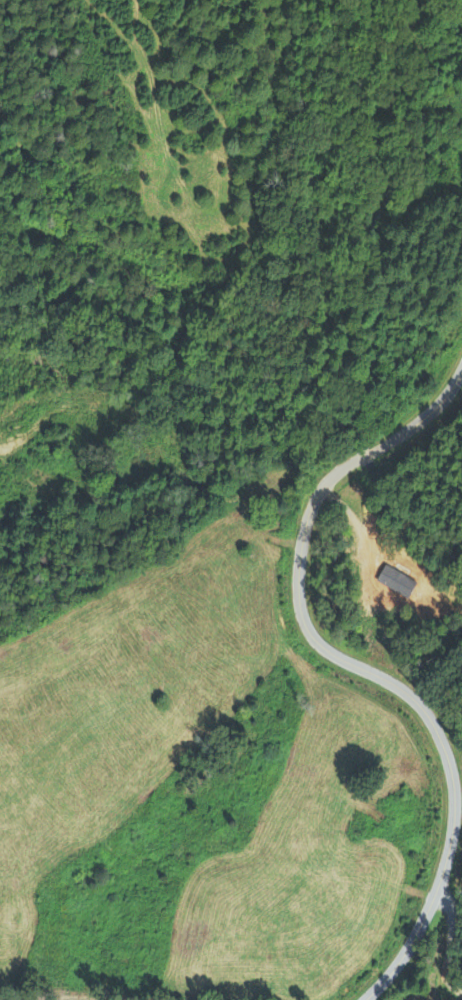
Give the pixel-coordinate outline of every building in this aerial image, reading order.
[(432,578),(397,559),(393,566),(428,585),(432,578)]
